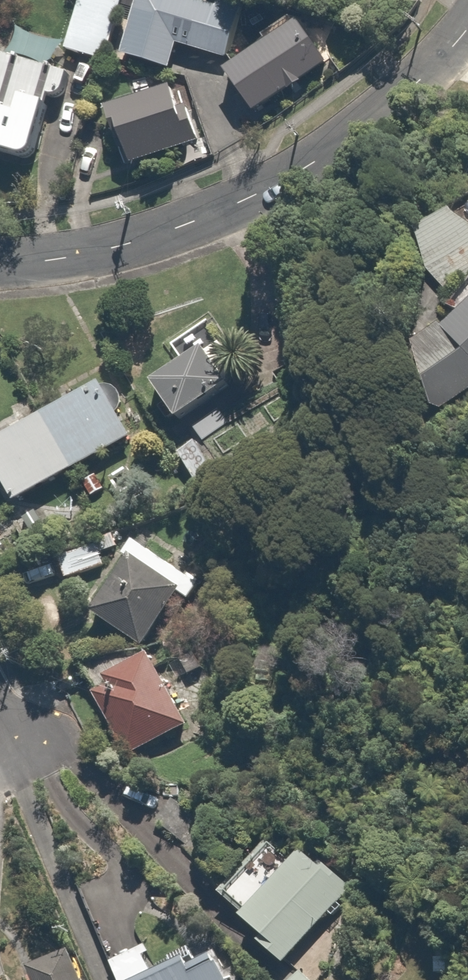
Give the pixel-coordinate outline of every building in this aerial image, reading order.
[(67,51),(102,59),(115,0),(79,0),(67,51)] [(210,0),(140,0),(125,52),(171,65),(176,47),(234,63),(248,11),(210,0)] [(263,35),(268,43),(230,70),(260,112),(333,60),(306,22),(298,10),(263,35)] [(3,51),(0,64),(0,148),(34,156),(50,95),(59,97),(67,66),(3,51)] [(194,141),(180,91),(112,109),(125,159),(194,141)] [(467,273),(467,211),(461,202),(408,241),(445,290),(467,273)] [(467,393),(467,303),(444,325),(464,346),(434,373),(460,400),(467,393)] [(167,439),(186,426),(194,423),(209,445),(255,415),(211,350),(158,385),(179,416),(160,428),(167,439)] [(135,435),(107,383),(0,441),(0,475),(14,501),(135,435)] [(196,442),(177,452),(202,497),(226,483),(201,439),(196,442)] [(67,579),(103,565),(94,541),(57,555),(67,579)] [(188,577),(132,545),(90,616),(146,649),(188,577)] [(132,657),(127,647),(86,668),(133,760),(193,730),(151,647),(132,657)] [(292,854),(268,835),(220,892),(244,912),(236,923),(285,961),(297,971),(312,953),(300,942),(348,883),(301,844),(292,854)] [(69,944),(25,960),(33,979),(82,979),(69,944)] [(110,961),(117,979),(145,979),(153,977),(143,949),(110,961)] [(217,950),(154,979),(231,979),(217,950)] [(303,969),(291,979),(314,979),(303,969)]
